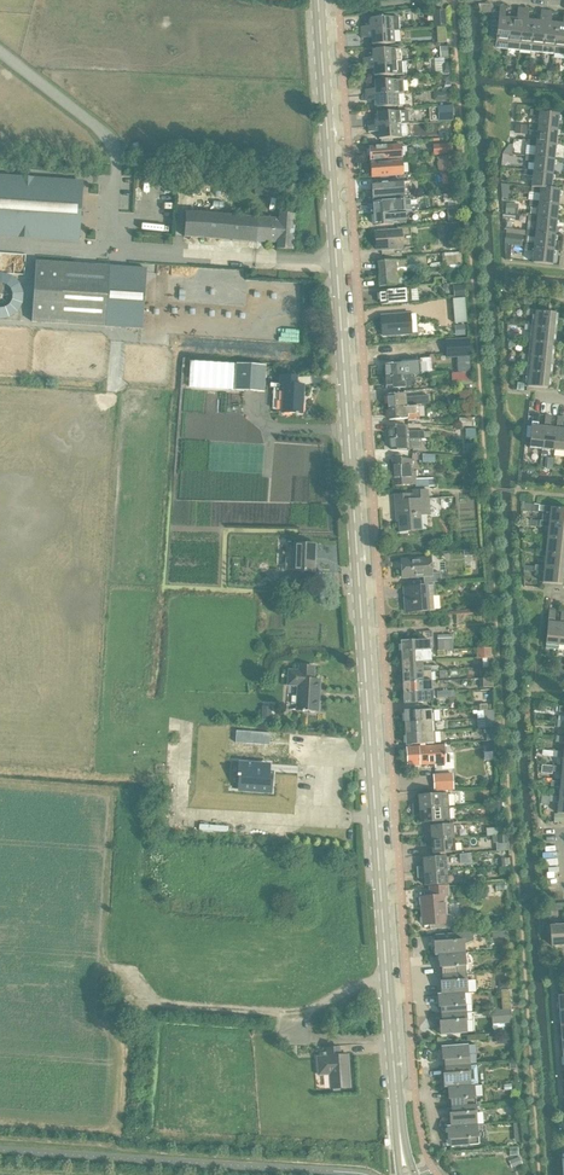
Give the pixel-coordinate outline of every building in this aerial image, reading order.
[(495,40),(495,41),(495,48),(507,49),(510,18),(505,18),(506,7),(500,6),(499,11),(492,10),(489,40),(495,40)] [(510,18),(507,49),(519,50),(523,8),(518,8),(516,19),(510,18)] [(523,8),(519,50),(530,51),(533,21),(527,20),(529,9),(523,8)] [(533,21),(530,51),(542,52),(547,11),(541,10),(540,22),(533,21)] [(435,26),(445,25),(444,11),(434,11),(435,26)] [(547,11),(542,52),(554,54),(557,23),(552,22),(553,12),(547,11)] [(554,54),(563,55),(563,13),(563,23),(557,23),(554,54)] [(370,19),(371,26),(361,27),(361,33),(399,30),(398,17),(370,19)] [(446,27),(437,27),(438,43),(447,43),(447,42),(447,39),(446,27)] [(399,30),(361,33),(362,38),(371,38),(372,45),(394,44),(393,31),(399,30)] [(440,46),(440,57),(449,57),(448,46),(440,46)] [(363,58),(363,64),(401,61),(400,48),(394,49),(372,50),(373,57),(363,58)] [(374,69),(374,76),(402,75),(401,61),(363,64),(364,70),(374,69)] [(365,90),(366,95),(398,93),(404,92),(403,79),(397,80),(374,81),(375,89),(365,90)] [(449,91),(441,91),(442,100),(449,99),(449,91)] [(376,100),(376,108),(399,107),(398,93),(366,95),(366,101),(376,100)] [(438,107),(439,121),(451,120),(450,106),(438,107)] [(539,116),(538,126),(538,127),(558,129),(559,114),(540,112),(540,111),(530,110),(530,115),(539,116)] [(377,121),(367,121),(368,127),(400,125),(400,124),(409,123),(408,111),(377,113),(377,121)] [(515,124),(515,132),(527,133),(528,126),(515,124)] [(400,125),(368,127),(368,132),(378,132),(378,139),(401,138),(400,125)] [(538,131),(537,141),(536,142),(556,144),(558,129),(538,127),(538,126),(529,125),(528,130),(538,131)] [(536,146),(535,156),(555,158),(556,144),(536,142),(537,141),(528,140),(527,145),(536,146)] [(450,144),(433,145),(434,155),(451,154),(450,144)] [(370,160),(390,159),(402,158),(401,145),(395,145),(369,147),(370,160)] [(535,161),(533,171),(553,173),(555,158),(535,156),(526,155),(525,160),(535,161)] [(438,157),(439,171),(453,170),(452,156),(438,157)] [(371,177),(391,176),(403,175),(402,162),(396,162),(370,164),(371,177)] [(531,186),(531,187),(560,190),(560,189),(551,188),(553,173),(533,171),(524,170),(524,175),(533,176),(532,186),(531,186)] [(79,239),(83,185),(0,179),(0,234),(79,239)] [(402,182),(372,184),(373,199),(396,197),(403,197),(403,190),(402,182)] [(509,185),(500,184),(501,198),(507,199),(509,185)] [(267,187),(255,186),(255,195),(267,196),(267,187)] [(540,192),(539,201),(539,202),(558,204),(560,190),(531,187),(531,191),(540,192)] [(455,194),(443,195),(444,202),(456,201),(455,194)] [(373,202),(374,214),(410,211),(410,200),(398,201),(373,202)] [(538,207),(537,216),(537,217),(557,219),(558,204),(539,202),(539,201),(530,200),(529,206),(538,207)] [(506,214),(514,214),(515,204),(507,203),(506,214)] [(375,225),(399,224),(406,223),(405,217),(405,212),(410,211),(374,214),(375,225)] [(272,243),(274,219),(186,213),(184,237),(272,243)] [(292,249),(294,215),(279,214),(279,219),(274,219),(272,243),(277,243),(277,248),(292,249)] [(537,222),(536,231),(536,232),(555,234),(557,219),(537,217),(537,216),(528,215),(527,221),(537,222)] [(458,223),(446,224),(448,249),(460,248),(458,223)] [(401,230),(375,232),(376,250),(402,248),(401,230)] [(535,237),(534,246),(534,248),(553,250),(555,234),(536,232),(536,231),(527,230),(526,231),(513,230),(513,234),(526,236),(535,237)] [(505,234),(504,244),(521,246),(522,236),(505,234)] [(533,252),(532,263),(552,265),(553,250),(534,248),(534,246),(525,245),(524,251),(533,252)] [(406,272),(406,271),(426,270),(425,255),(406,256),(406,259),(396,260),(396,261),(377,262),(379,287),(397,286),(397,278),(401,277),(401,272),(406,272)] [(36,261),(32,322),(106,327),(141,329),(145,268),(110,266),(36,261)] [(455,296),(465,296),(464,285),(463,286),(454,286),(455,296)] [(397,291),(379,292),(380,305),(399,303),(407,302),(410,302),(417,301),(416,290),(410,290),(397,291)] [(465,298),(452,299),(454,323),(467,322),(465,298)] [(535,316),(534,326),(534,327),(553,329),(555,314),(536,312),(536,311),(526,310),(526,315),(535,316)] [(411,334),(410,314),(381,316),(383,336),(411,334)] [(464,325),(457,326),(458,336),(465,335),(464,325)] [(533,331),(532,340),(532,342),(552,344),(553,329),(534,327),(534,326),(525,325),(524,330),(533,331)] [(468,339),(446,340),(447,357),(457,357),(469,356),(468,339)] [(532,346),(531,355),(531,357),(550,359),(552,344),(532,342),(532,340),(523,340),(523,345),(532,346)] [(530,361),(529,370),(529,372),(549,374),(550,359),(531,357),(531,355),(522,354),(521,360),(530,361)] [(190,361),(189,387),(264,392),(266,366),(190,361)] [(410,364),(385,365),(386,378),(404,376),(421,374),(420,363),(410,364)] [(529,376),(527,387),(547,389),(549,374),(529,372),(529,370),(520,369),(519,375),(529,376)] [(461,386),(462,386),(471,386),(470,372),(460,372),(461,386)] [(280,384),(283,384),(282,412),(303,414),(304,385),(297,385),(297,377),(280,376),(280,384)] [(386,378),(386,389),(405,388),(405,387),(414,386),(413,376),(404,377),(404,376),(386,378)] [(462,386),(463,403),(471,403),(471,386),(462,386)] [(388,408),(416,406),(428,405),(428,396),(406,397),(405,394),(387,395),(388,408)] [(416,406),(388,408),(389,420),(418,418),(417,406),(416,406)] [(529,449),(542,450),(544,427),(537,426),(538,415),(532,414),(529,449)] [(544,427),(542,450),(555,451),(557,428),(556,428),(550,427),(551,416),(545,415),(544,427)] [(555,451),(563,452),(563,429),(562,429),(563,418),(557,417),(556,428),(557,428),(555,451)] [(389,426),(390,438),(408,439),(418,439),(429,438),(429,432),(423,432),(423,431),(408,432),(407,427),(389,426)] [(465,439),(475,439),(475,428),(471,429),(471,430),(465,430),(465,439)] [(419,449),(418,439),(408,439),(390,438),(391,450),(409,451),(409,449),(419,449)] [(475,443),(466,444),(466,453),(475,453),(475,443)] [(392,458),(391,458),(392,486),(393,486),(415,485),(415,487),(428,487),(427,478),(415,479),(415,472),(412,472),(412,460),(392,459),(392,458)] [(429,514),(428,499),(427,490),(412,491),(413,494),(394,496),(395,509),(398,509),(399,531),(421,530),(420,514),(429,514)] [(529,504),(529,511),(537,512),(538,505),(529,504)] [(549,521),(549,522),(563,523),(563,508),(551,507),(550,506),(541,505),(540,511),(550,512),(549,521)] [(547,536),(547,537),(563,539),(563,523),(549,522),(549,521),(539,520),(539,526),(548,527),(547,536)] [(546,551),(546,552),(563,554),(563,539),(547,537),(547,536),(538,535),(537,541),(547,541),(546,551)] [(286,543),(284,571),(293,571),(314,572),(315,544),(298,544),(295,544),(286,543)] [(536,550),(536,556),(545,557),(544,566),(544,567),(563,569),(563,566),(563,554),(546,552),(546,551),(536,550)] [(439,573),(431,573),(430,558),(401,560),(402,578),(423,577),(423,583),(440,582),(439,573)] [(542,583),(543,583),(562,585),(563,569),(544,567),(544,566),(535,565),(534,570),(543,571),(542,583)] [(433,596),(435,596),(434,585),(403,588),(403,599),(405,599),(406,613),(434,611),(433,596)] [(546,644),(558,646),(560,623),(554,622),(555,611),(549,610),(546,644)] [(438,635),(438,650),(453,649),(453,635),(438,635)] [(429,640),(401,642),(401,652),(430,651),(429,640)] [(478,656),(491,655),(491,647),(477,648),(478,656)] [(430,651),(401,652),(402,663),(422,661),(430,661),(430,651)] [(422,661),(402,663),(402,673),(431,671),(437,671),(437,665),(431,666),(422,666),(422,661)] [(289,670),(288,685),(298,686),(296,710),(308,711),(310,713),(314,713),(316,711),(318,711),(320,680),(313,680),(314,667),(299,666),(299,671),(289,670)] [(480,677),(493,677),(492,668),(480,668),(480,677)] [(431,671),(402,673),(403,683),(432,681),(431,671)] [(480,687),(491,687),(491,679),(480,679),(480,687)] [(432,681),(403,683),(403,693),(432,691),(432,681)] [(432,691),(403,693),(404,703),(433,702),(432,691)] [(262,708),(261,722),(271,722),(271,708),(262,708)] [(404,712),(405,723),(434,721),(433,710),(404,712)] [(484,710),(484,718),(494,718),(494,710),(484,710)] [(484,718),(485,727),(495,727),(494,718),(484,718)] [(405,723),(406,734),(435,732),(434,721),(405,723)] [(495,728),(485,729),(486,740),(496,740),(496,735),(495,733),(495,728)] [(236,731),(235,743),(246,743),(247,740),(265,741),(266,733),(236,731)] [(406,734),(407,745),(435,743),(435,732),(406,734)] [(407,748),(408,766),(445,764),(444,745),(407,748)] [(562,767),(562,768),(563,768),(563,753),(563,752),(555,751),(554,757),(563,758),(562,767)] [(237,774),(237,777),(239,777),(238,789),(244,790),(271,792),(273,772),(270,772),(263,771),(264,763),(239,761),(238,774),(237,774)] [(561,782),(560,783),(563,784),(563,768),(562,768),(562,767),(553,766),(552,772),(562,773),(561,782)] [(452,774),(434,775),(435,791),(453,790),(452,774)] [(559,797),(559,798),(563,799),(563,784),(560,783),(561,782),(551,781),(551,786),(560,787),(559,797)] [(419,804),(412,804),(412,809),(442,807),(449,807),(448,795),(446,793),(440,794),(440,795),(418,797),(419,804)] [(541,804),(549,805),(549,801),(558,802),(557,813),(563,814),(563,799),(559,798),(559,797),(550,796),(549,797),(541,796),(541,804)] [(502,803),(492,804),(493,813),(502,813),(502,807),(502,804),(502,803)] [(442,807),(412,809),(412,816),(419,815),(420,823),(443,821),(442,807)] [(423,835),(424,840),(453,838),(452,825),(430,827),(430,834),(423,835)] [(501,827),(486,828),(486,836),(496,835),(502,835),(501,828),(501,827)] [(502,835),(496,835),(497,843),(502,843),(508,842),(507,835),(504,835),(502,835)] [(431,846),(431,853),(454,852),(453,838),(424,840),(424,846),(431,846)] [(416,867),(417,873),(446,870),(445,857),(423,859),(423,866),(416,867)] [(424,878),(425,885),(447,884),(446,870),(417,873),(417,878),(424,878)] [(422,925),(429,925),(430,929),(448,928),(450,927),(452,926),(453,925),(453,923),(452,914),(446,915),(444,896),(448,896),(447,886),(429,888),(430,897),(420,897),(422,925)] [(563,945),(563,925),(550,926),(552,946),(563,945)] [(435,955),(438,955),(465,953),(464,945),(473,941),(473,933),(435,935),(436,942),(434,942),(435,955)] [(441,968),(442,974),(467,973),(466,965),(465,965),(465,953),(438,955),(439,968),(441,968)] [(440,982),(441,994),(441,995),(467,994),(467,981),(467,973),(442,974),(442,982),(440,982)] [(499,980),(500,989),(508,988),(508,979),(499,980)] [(441,1007),(441,1015),(466,1013),(465,1006),(464,1006),(464,994),(467,994),(441,995),(441,994),(437,995),(438,1007),(441,1007)] [(510,1002),(502,1003),(502,1011),(511,1010),(510,1002)] [(502,1011),(496,1011),(497,1023),(512,1022),(511,1010),(502,1011)] [(466,1021),(466,1013),(441,1015),(442,1022),(439,1022),(440,1035),(466,1033),(465,1021),(466,1021)] [(444,1060),(445,1066),(469,1065),(469,1057),(468,1057),(468,1054),(476,1054),(475,1045),(467,1045),(441,1047),(442,1060),(444,1060)] [(323,1049),(324,1057),(318,1058),(319,1075),(330,1074),(331,1089),(333,1089),(334,1091),(339,1090),(340,1088),(350,1087),(348,1056),(340,1056),(340,1048),(323,1049)] [(445,1074),(443,1074),(444,1087),(447,1086),(470,1085),(470,1084),(478,1084),(477,1065),(469,1065),(445,1066),(445,1074)] [(450,1099),(451,1106),(476,1104),(475,1097),(474,1097),(473,1084),(470,1085),(447,1086),(448,1099),(450,1099)] [(449,1113),(450,1126),(476,1124),(475,1112),(476,1112),(476,1104),(451,1106),(451,1113),(449,1113)] [(477,1136),(476,1124),(450,1126),(446,1126),(447,1139),(449,1139),(450,1146),(479,1144),(478,1136),(477,1136)] [(519,1157),(509,1161),(511,1168),(522,1164),(519,1157)]
